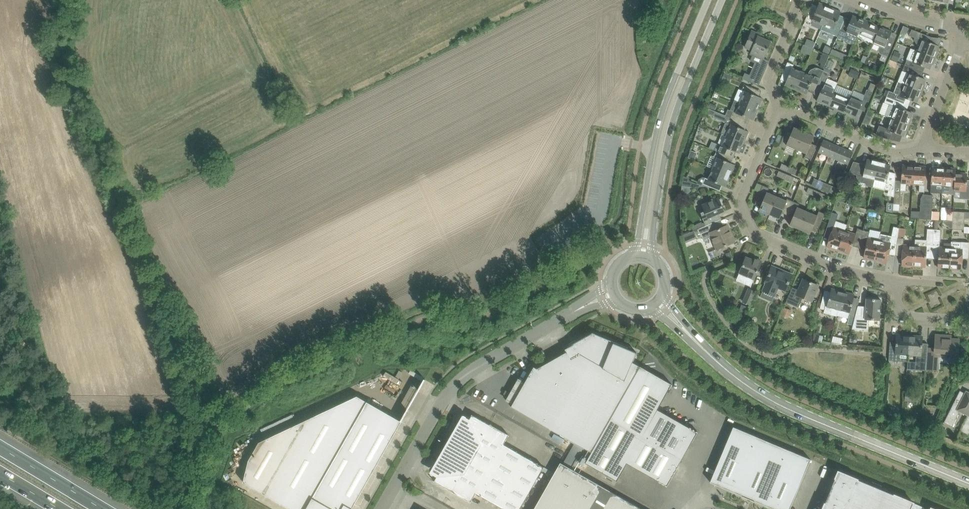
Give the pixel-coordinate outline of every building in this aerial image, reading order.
[(808,14),(805,21),(811,23),(812,20),(823,25),(830,7),(819,3),(813,16),(808,14)] [(830,7),(823,25),(821,30),(837,36),(838,36),(840,31),(841,28),(836,25),(841,12),(830,7)] [(864,20),(853,15),(850,21),(845,34),(840,31),(838,36),(837,36),(837,38),(854,45),(858,34),(864,20)] [(874,24),(874,23),(864,19),(864,20),(858,34),(874,41),(875,41),(881,27),(874,24)] [(892,31),(881,27),(875,41),(874,41),(873,43),(879,46),(879,48),(878,50),(879,52),(880,54),(882,55),(887,57),(895,39),(889,36),(892,31)] [(912,29),(909,36),(915,38),(914,40),(916,43),(919,45),(917,51),(936,58),(938,51),(937,51),(939,46),(929,43),(931,37),(912,29)] [(743,79),(749,82),(759,86),(767,66),(764,65),(767,60),(764,58),(771,42),(758,36),(759,34),(752,31),(745,47),(754,51),(750,60),(755,62),(749,75),(745,73),(743,79)] [(831,48),(825,45),(822,52),(828,54),(831,48)] [(831,49),(830,54),(846,58),(847,53),(831,49)] [(894,50),(890,58),(897,61),(900,53),(894,50)] [(936,58),(917,51),(913,62),(930,69),(932,64),(933,64),(936,58)] [(788,62),(785,69),(790,72),(785,85),(796,90),(803,72),(792,68),(794,65),(788,62)] [(872,70),(878,73),(880,67),(874,65),(872,70)] [(817,85),(823,71),(817,68),(815,68),(811,69),(810,71),(808,74),(803,72),(796,90),(807,94),(812,81),(818,83),(817,85)] [(817,101),(828,106),(835,89),(838,82),(828,78),(831,71),(830,70),(829,71),(824,68),(823,71),(817,85),(823,87),(817,101)] [(859,72),(850,68),(848,75),(856,78),(859,72)] [(729,83),(732,75),(724,72),(721,80),(729,83)] [(908,73),(904,84),(922,91),(925,85),(924,84),(926,80),(908,73)] [(734,99),(740,102),(758,109),(762,98),(749,92),(751,87),(744,84),(742,89),(739,88),(734,99)] [(920,98),(922,91),(904,84),(902,90),(899,89),(897,94),(889,91),(887,97),(896,100),(904,103),(906,98),(917,102),(919,97),(920,98)] [(835,89),(828,106),(835,108),(834,109),(844,113),(851,96),(850,98),(834,92),(835,89)] [(859,109),(865,111),(873,92),(870,91),(868,90),(867,89),(862,100),(851,96),(844,113),(845,113),(856,117),(859,109)] [(896,100),(887,97),(884,103),(889,105),(885,115),(891,118),(909,125),(912,118),(911,118),(913,113),(902,109),(904,103),(896,100)] [(728,109),(725,115),(738,120),(740,115),(753,120),(758,109),(740,102),(736,112),(728,109)] [(722,133),(726,135),(744,142),(749,131),(735,126),(738,120),(725,115),(709,108),(707,113),(714,116),(713,117),(726,122),(721,133),(722,133)] [(866,115),(863,122),(869,125),(872,117),(871,117),(866,115)] [(887,128),(879,125),(876,134),(889,140),(892,131),(904,136),(906,131),(907,131),(909,125),(891,118),(887,128)] [(779,146),(785,149),(787,145),(797,149),(804,132),(794,127),(791,135),(785,132),(779,146)] [(804,132),(797,149),(806,153),(805,157),(811,159),(813,155),(817,146),(811,143),(814,136),(804,132)] [(739,153),(740,151),(743,152),(746,144),(744,143),(744,142),(726,135),(722,145),(718,144),(717,147),(715,150),(716,150),(724,153),(726,148),(739,153)] [(823,140),(820,149),(818,152),(828,156),(833,144),(823,140)] [(709,147),(715,150),(717,147),(718,144),(712,141),(709,147)] [(833,144),(828,156),(838,160),(843,148),(833,144)] [(843,148),(838,160),(848,164),(853,152),(843,148)] [(717,157),(712,168),(730,176),(735,165),(721,159),(724,153),(716,150),(714,156),(717,157)] [(859,163),(854,174),(857,175),(856,181),(866,184),(866,185),(873,187),(879,160),(872,159),(872,161),(867,160),(866,165),(859,163)] [(886,162),(879,160),(873,187),(874,187),(889,190),(888,193),(894,195),(894,192),(895,187),(896,173),(889,172),(890,165),(886,164),(886,162)] [(782,163),(779,169),(787,172),(790,167),(782,163)] [(906,183),(913,183),(914,166),(902,166),(901,190),(906,191),(906,183)] [(914,166),(913,183),(920,184),(919,192),(924,192),(926,167),(914,166)] [(790,167),(787,172),(795,175),(797,170),(790,167)] [(936,185),(943,185),(944,168),(932,167),(930,192),(936,193),(936,185)] [(730,176),(712,168),(707,179),(703,177),(699,179),(697,183),(692,181),(692,182),(690,181),(688,178),(684,176),(683,185),(709,189),(712,181),(726,187),(730,176)] [(944,168),(943,185),(949,186),(949,193),(954,194),(955,190),(954,190),(955,173),(956,173),(956,169),(944,168)] [(787,174),(779,171),(776,176),(784,179),(787,174)] [(954,190),(955,190),(961,191),(960,199),(966,199),(967,174),(956,173),(955,173),(954,190)] [(787,174),(784,179),(792,182),(794,177),(787,174)] [(759,210),(769,214),(777,196),(767,192),(769,188),(763,185),(760,192),(755,204),(761,206),(759,210)] [(806,192),(814,196),(816,190),(808,187),(806,192)] [(816,190),(814,196),(822,199),(824,194),(816,190)] [(777,196),(769,214),(780,218),(782,213),(787,215),(793,201),(787,199),(786,201),(777,196)] [(854,199),(848,196),(845,202),(852,205),(854,199)] [(724,211),(718,198),(703,205),(704,209),(700,210),(702,214),(705,222),(702,223),(702,222),(696,224),(691,226),(693,231),(713,223),(721,219),(719,214),(724,211)] [(793,201),(787,215),(793,217),(790,225),(800,229),(807,211),(798,207),(799,204),(793,201)] [(807,211),(800,229),(810,233),(812,230),(817,232),(825,214),(819,211),(817,216),(807,211)] [(834,226),(838,214),(832,212),(828,223),(834,226)] [(860,222),(858,228),(856,233),(862,235),(863,230),(865,224),(860,222)] [(713,223),(693,231),(697,239),(702,237),(703,240),(711,237),(716,250),(734,242),(728,225),(715,230),(713,223)] [(827,246),(838,250),(844,231),(833,227),(827,246)] [(844,231),(838,250),(849,253),(856,235),(844,231)] [(864,257),(875,260),(880,237),(879,237),(879,241),(867,238),(864,257)] [(880,237),(875,260),(887,262),(891,243),(885,242),(886,239),(880,237)] [(915,239),(915,246),(913,265),(925,266),(927,247),(926,247),(927,240),(915,239)] [(949,268),(961,269),(962,258),(968,258),(968,245),(968,242),(961,242),(960,249),(951,248),(951,243),(949,268)] [(944,243),(943,248),(939,247),(937,267),(949,268),(951,243),(944,243)] [(901,265),(913,265),(915,246),(903,245),(901,265)] [(746,257),(739,273),(747,276),(744,283),(751,286),(762,261),(753,258),(752,260),(746,257)] [(771,268),(767,277),(765,282),(766,283),(763,290),(775,295),(778,288),(785,291),(792,274),(784,271),(783,273),(771,268)] [(792,287),(788,296),(786,302),(799,307),(803,297),(812,301),(814,294),(818,285),(803,279),(799,290),(792,287)] [(820,308),(825,309),(824,312),(831,314),(832,308),(838,310),(843,291),(831,288),(828,302),(822,301),(820,308)] [(743,302),(751,305),(756,292),(749,289),(743,302)] [(843,291),(838,310),(849,312),(849,316),(855,317),(855,316),(857,310),(851,308),(855,294),(843,291)] [(855,316),(855,317),(852,329),(868,330),(869,320),(879,320),(881,299),(866,298),(866,310),(864,310),(863,316),(855,316)] [(781,316),(788,319),(792,310),(784,307),(781,316)] [(534,366),(511,406),(591,452),(611,418),(640,366),(632,362),(633,360),(634,360),(633,360),(636,353),(637,353),(636,353),(636,352),(627,349),(627,348),(628,348),(628,347),(592,333),(567,347),(567,348),(568,347),(568,348),(566,349),(565,349),(567,352),(537,368),(534,366)] [(891,342),(890,342),(889,360),(908,361),(908,354),(909,335),(896,335),(896,347),(890,347),(891,342)] [(922,336),(909,335),(908,354),(916,355),(916,362),(918,362),(917,369),(926,369),(928,344),(922,344),(922,336)] [(935,337),(934,356),(958,357),(958,356),(964,356),(968,346),(959,346),(959,339),(935,337)] [(927,358),(926,369),(937,370),(938,363),(934,363),(934,358),(927,358)] [(611,418),(591,452),(585,463),(617,481),(627,463),(667,486),(698,432),(658,409),(672,384),(640,366),(611,418)] [(944,422),(952,426),(960,410),(968,414),(968,415),(968,414),(968,393),(966,392),(966,393),(960,390),(944,422)] [(905,392),(904,401),(918,401),(919,392),(905,392)] [(353,508),(352,508),(402,421),(357,396),(269,438),(263,449),(257,446),(252,456),(257,459),(254,464),(249,461),(244,482),(291,508),(353,508)] [(495,455),(488,467),(530,491),(544,467),(504,444),(509,435),(472,414),(467,423),(478,446),(479,447),(480,447),(495,455)] [(968,414),(960,431),(968,435),(968,434),(968,414),(968,415),(968,414)] [(478,446),(467,423),(462,420),(429,478),(434,481),(439,472),(465,469),(478,446)] [(733,427),(710,482),(743,496),(755,501),(774,508),(790,508),(811,459),(788,450),(788,451),(756,437),(756,436),(733,427)] [(944,436),(947,430),(940,427),(937,432),(944,436)] [(495,455),(480,447),(479,447),(478,446),(465,469),(439,472),(434,481),(471,502),(476,493),(504,508),(520,508),(530,491),(488,467),(495,455)] [(534,508),(643,508),(560,462),(534,508)] [(822,508),(910,508),(913,502),(838,471),(822,508)]
